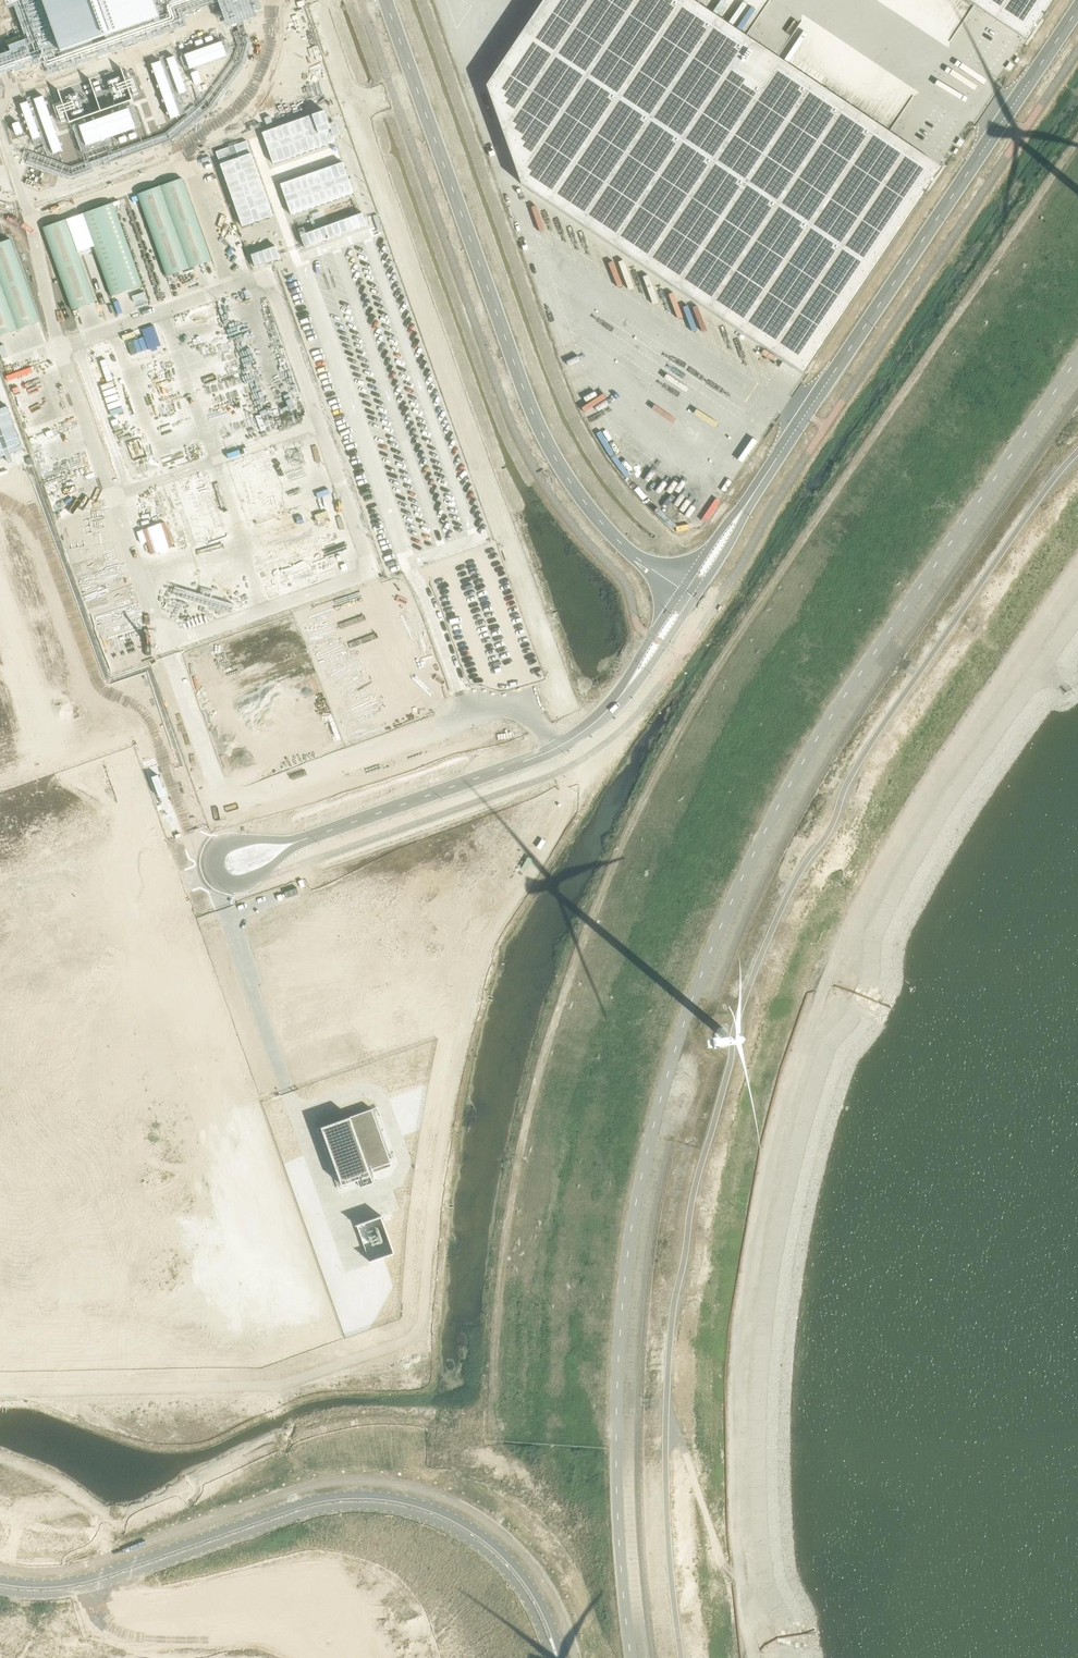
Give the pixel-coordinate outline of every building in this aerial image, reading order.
[(60,50),(157,16),(151,0),(42,0),(60,50)] [(485,85),(520,183),(624,253),(803,373),(941,167),(828,91),(693,0),(542,0),(512,45),(485,85)] [(1026,40),(1053,0),(966,0),(1026,40)] [(93,118),(72,126),(80,149),(141,127),(133,104),(113,111),(93,118)] [(324,110),(262,132),(273,163),(335,141),(324,110)] [(246,140),(215,151),(242,226),(273,215),(246,140)] [(342,162),(280,183),(291,214),(353,193),(342,162)] [(182,177),(137,193),(166,276),(211,260),(182,177)] [(113,202),(82,213),(111,295),(142,284),(113,202)] [(65,219),(42,227),(72,309),(95,301),(65,219)] [(337,221),(300,235),(304,247),(342,234),(337,221)] [(0,242),(0,335),(40,320),(10,238),(0,242)] [(269,247),(250,254),(254,266),(273,260),(269,247)] [(371,1108),(321,1126),(341,1184),(357,1179),(360,1186),(373,1181),(369,1169),(390,1162),(371,1108)] [(381,1215),(356,1224),(369,1261),(394,1252),(381,1215)]
